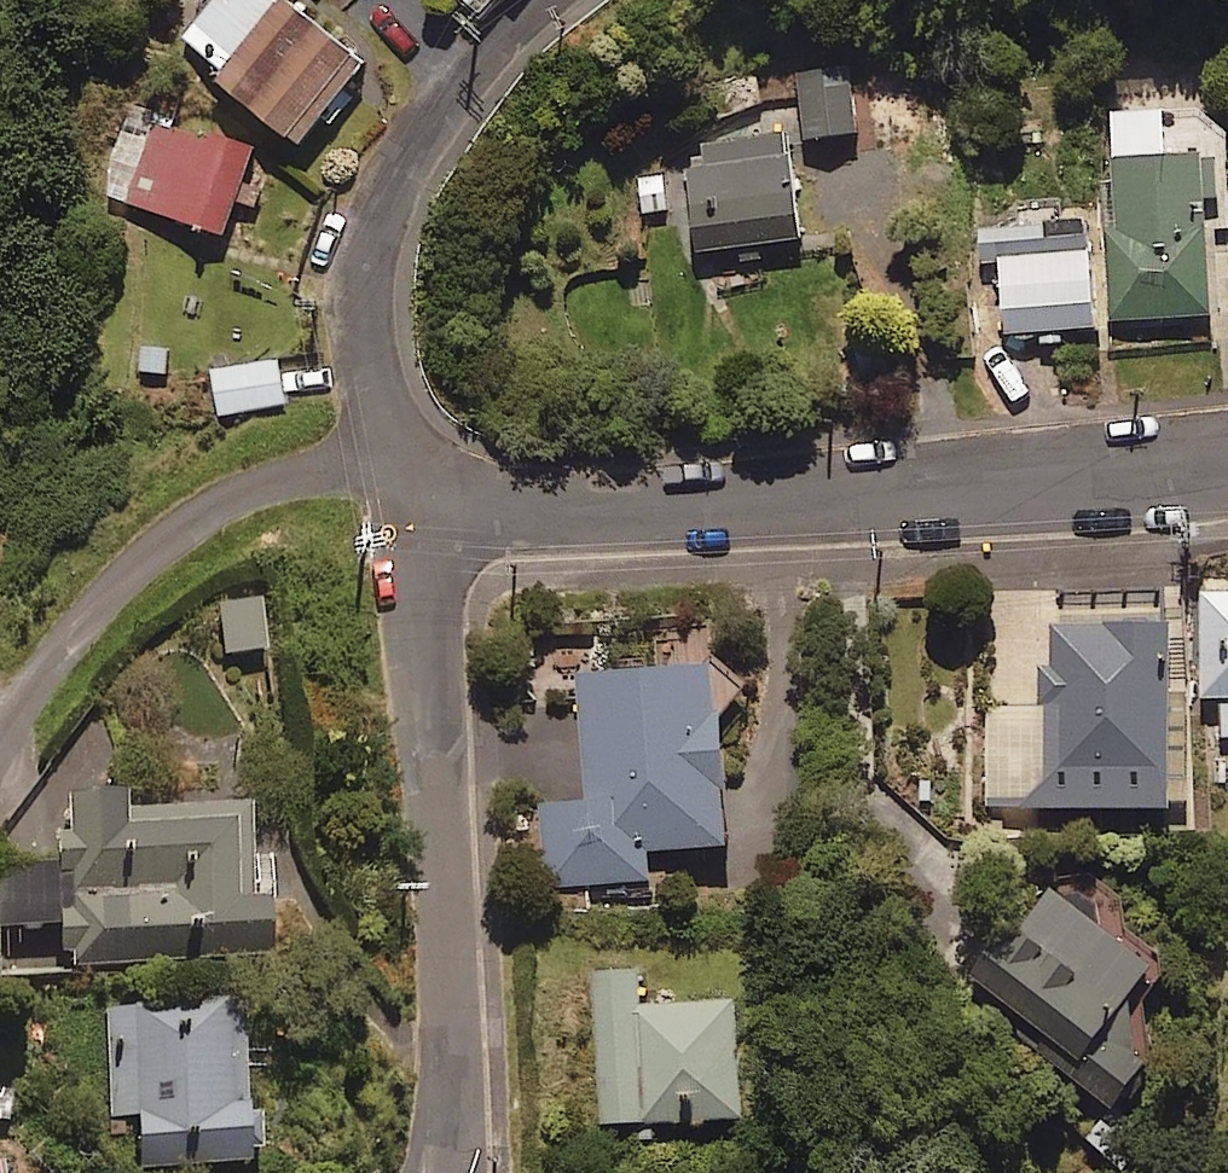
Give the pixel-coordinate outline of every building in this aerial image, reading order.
[(288,0),(203,0),(171,38),(292,138),(359,59),(288,0)] [(852,123),(846,58),(794,63),(800,128),(852,123)] [(1204,305),(1201,185),(1213,185),(1212,143),(1200,144),(1199,140),(1161,141),(1160,99),(1108,101),(1111,216),(1102,216),(1105,308),(1204,305)] [(249,138),(189,122),(186,131),(149,121),(127,199),(224,226),(249,138)] [(786,130),(699,138),(700,153),(683,154),(692,243),(795,234),(786,130)] [(1082,215),(974,223),(976,247),(992,246),(997,320),(1089,313),(1082,215)] [(280,400),(273,353),(207,362),(214,409),(280,400)] [(1195,584),(1199,687),(1217,686),(1218,724),(1227,723),(1227,583),(1195,584)] [(257,640),(252,589),(211,593),(216,645),(257,640)] [(1166,790),(1158,609),(1043,614),(1047,699),(982,702),(986,798),(1166,790)] [(721,832),(706,643),(571,653),(581,791),(536,794),(543,880),(644,872),(641,838),(721,832)] [(48,855),(0,860),(0,903),(2,921),(54,917),(58,960),(252,943),(238,791),(117,802),(115,778),(58,783),(64,845),(47,846),(48,855)] [(958,959),(1044,1021),(1030,1041),(1100,1091),(1141,1035),(1130,1027),(1121,972),(1142,942),(1043,871),(1002,928),(988,917),(958,959)] [(632,963),(590,965),(598,1118),(735,1111),(729,991),(634,996),(632,963)] [(252,1104),(240,1105),(234,993),(101,1000),(107,1109),(131,1108),(134,1158),(242,1152),(242,1141),(254,1141),(252,1104)]
